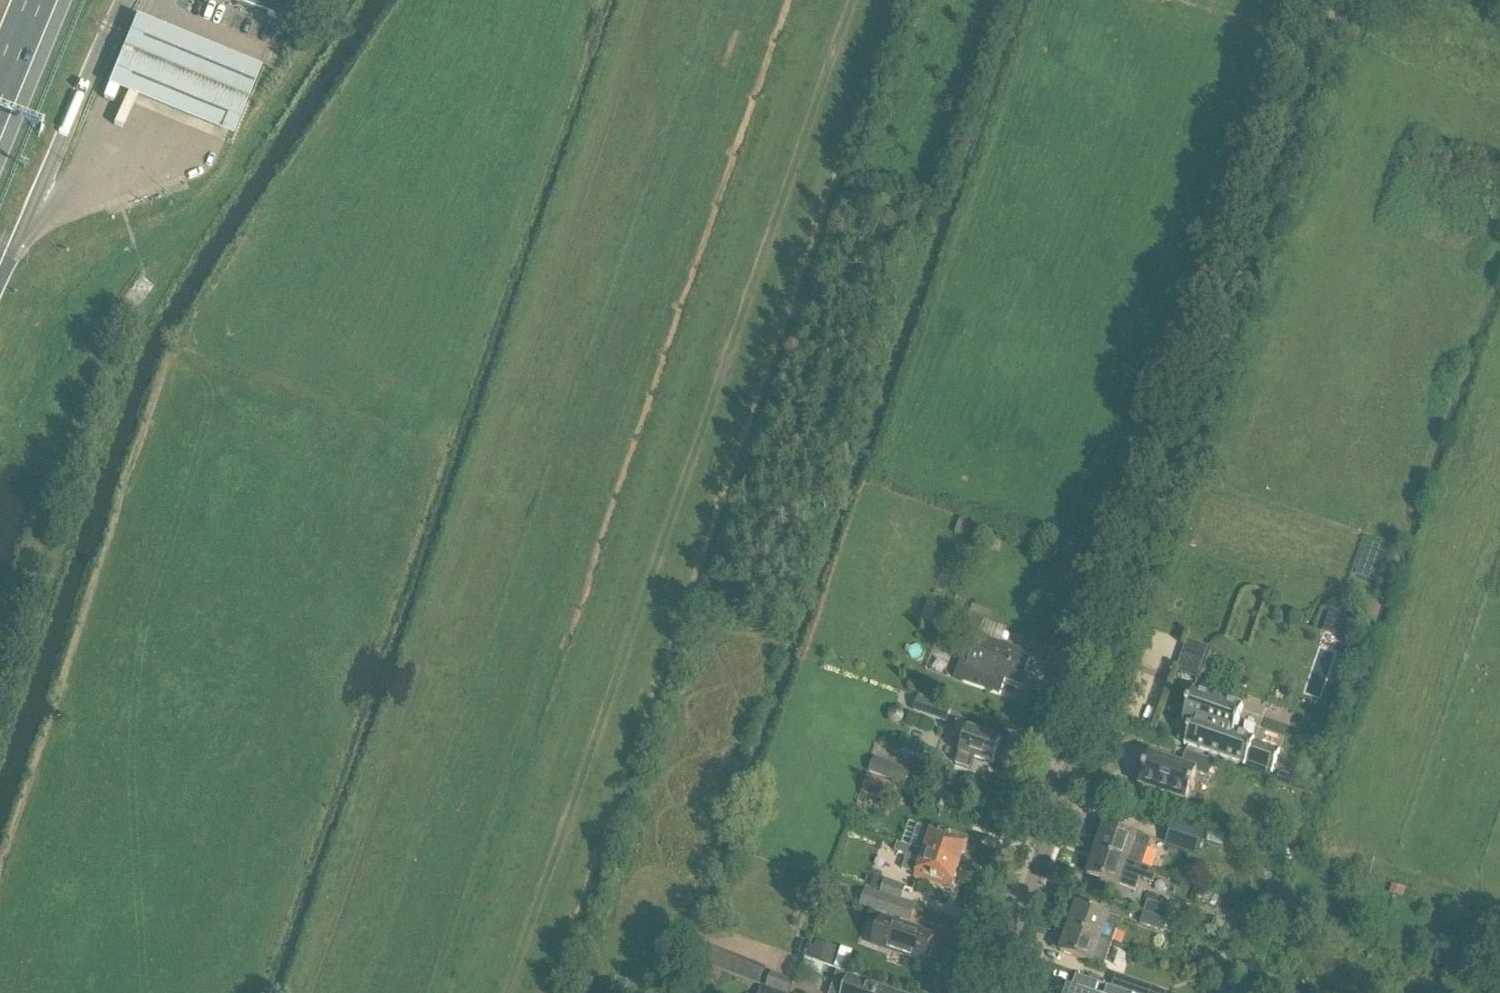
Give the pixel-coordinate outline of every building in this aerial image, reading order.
[(282,21),(290,0),(230,0),(282,21)] [(263,71),(140,19),(110,88),(233,141),(263,71)] [(954,535),(968,540),(973,528),(959,523),(954,535)] [(928,604),(922,621),(934,625),(935,621),(980,636),(985,622),(968,616),(940,606),(940,608),(928,604)] [(972,605),(968,616),(985,622),(991,624),(995,613),(972,605)] [(962,658),(954,680),(1000,696),(1006,680),(1021,685),(1032,656),(977,637),(969,660),(962,658)] [(1195,691),(1194,690),(1183,721),(1184,722),(1185,721),(1192,723),(1190,730),(1189,730),(1187,733),(1189,734),(1185,746),(1186,746),(1186,745),(1244,765),(1244,766),(1245,767),(1247,763),(1271,772),(1271,773),(1272,773),(1280,752),(1279,751),(1278,752),(1253,744),(1254,743),(1255,739),(1253,739),(1253,740),(1234,734),(1237,725),(1238,726),(1240,721),(1239,721),(1243,707),(1242,707),(1241,708),(1195,692),(1195,691)] [(919,696),(916,704),(914,712),(947,723),(952,708),(919,696)] [(964,740),(959,755),(956,764),(971,770),(975,758),(993,765),(1001,741),(969,730),(971,726),(957,721),(952,736),(964,740)] [(1193,792),(1195,785),(1193,784),(1197,773),(1208,777),(1213,763),(1187,754),(1182,767),(1150,756),(1146,768),(1144,767),(1141,774),(1144,775),(1139,787),(1186,803),(1190,791),(1193,792)] [(869,773),(906,787),(911,772),(874,758),(869,773)] [(1290,788),(1293,778),(1280,773),(1277,783),(1290,788)] [(869,775),(862,793),(886,803),(893,784),(869,775)] [(1095,851),(1130,863),(1142,868),(1151,840),(1124,831),(1123,834),(1104,827),(1095,851)] [(1189,855),(1197,833),(1180,827),(1177,835),(1172,833),(1167,847),(1189,855)] [(931,829),(923,852),(959,865),(967,842),(931,829)] [(907,856),(904,867),(904,870),(916,874),(915,875),(951,888),(959,865),(923,852),(898,843),(895,852),(907,856)] [(1130,863),(1095,851),(1087,875),(1121,887),(1130,863)] [(885,880),(880,894),(902,901),(907,887),(885,880)] [(880,894),(866,889),(859,907),(910,924),(916,906),(902,901),(880,894)] [(1198,901),(1215,907),(1219,896),(1202,890),(1198,901)] [(1161,905),(1148,901),(1144,911),(1190,926),(1192,921),(1187,919),(1190,911),(1162,901),(1161,905)] [(1123,921),(1077,905),(1069,929),(1113,944),(1118,931),(1119,932),(1123,921)] [(1169,920),(1178,923),(1174,934),(1186,938),(1190,926),(1144,911),(1140,924),(1164,933),(1169,920)] [(906,929),(880,920),(872,944),(925,962),(933,938),(921,934),(922,931),(907,926),(906,929)] [(1069,929),(1061,952),(1094,964),(1105,968),(1113,944),(1069,929)] [(708,940),(690,933),(682,955),(759,986),(766,968),(706,946),(708,940)] [(826,965),(806,958),(802,969),(822,976),(826,965)] [(769,980),(766,987),(782,992),(790,992),(792,989),(794,981),(771,973),(769,980)] [(831,992),(892,992),(849,978),(838,974),(831,992)] [(1107,985),(1106,986),(1128,992),(1151,992),(1152,989),(1116,976),(1112,987),(1107,985)] [(740,992),(767,992),(743,984),(740,992)]
